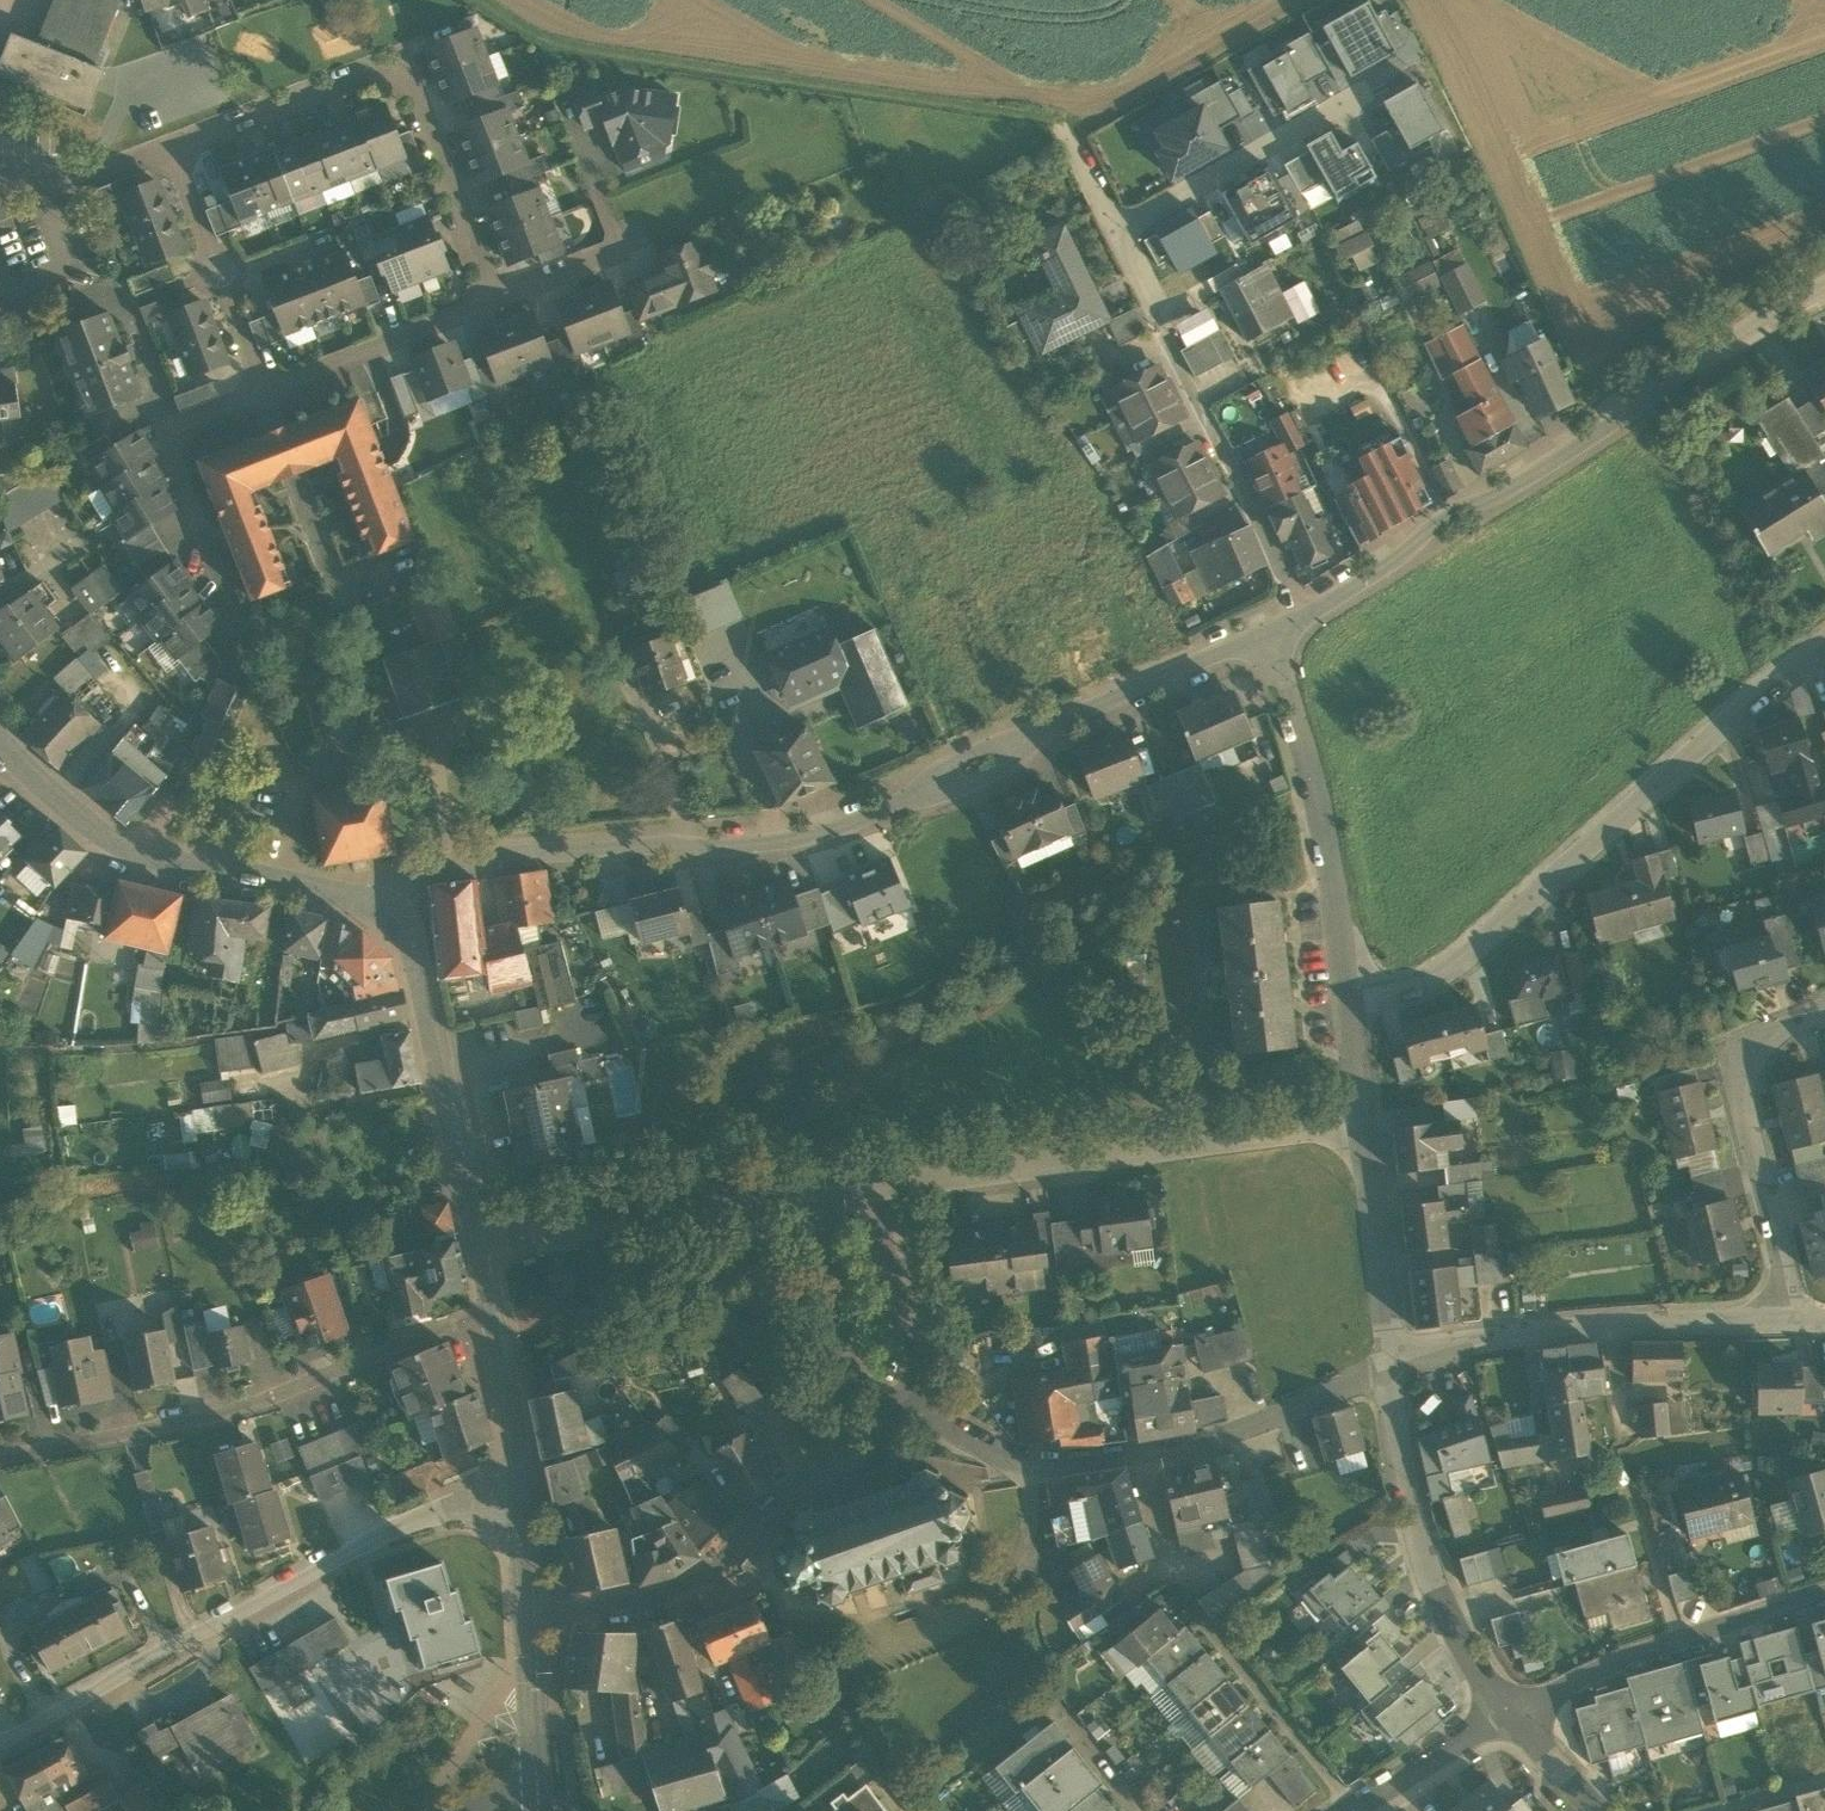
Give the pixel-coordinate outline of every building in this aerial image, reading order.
[(37,45),(93,67),(120,0),(54,0),(37,45)] [(146,13),(168,5),(169,8),(183,2),(189,18),(207,11),(215,29),(238,20),(230,0),(141,0),(146,13)] [(1326,37),(1347,74),(1375,58),(1377,63),(1396,52),(1394,50),(1404,45),(1384,9),(1375,15),(1367,1),(1321,27),(1326,37)] [(426,50),(436,76),(485,57),(475,31),(426,50)] [(1283,47),(1284,49),(1304,84),(1329,70),(1314,43),(1308,33),(1283,47)] [(37,45),(11,34),(0,62),(0,76),(21,84),(37,45)] [(1326,37),(1314,43),(1329,70),(1335,81),(1347,74),(1326,37)] [(77,107),(93,67),(37,45),(21,84),(77,107)] [(1273,117),(1285,109),(1298,102),(1301,106),(1312,99),(1304,84),(1284,49),(1247,70),(1273,117)] [(495,82),(485,57),(436,76),(446,103),(472,93),(495,84),(495,82)] [(1350,78),(1377,63),(1375,58),(1347,74),(1350,78)] [(105,71),(93,67),(77,107),(89,112),(105,71)] [(1182,89),(1188,99),(1212,85),(1207,75),(1182,89)] [(472,93),(477,106),(504,96),(498,80),(495,82),(495,84),(472,93)] [(1188,99),(1185,100),(1193,113),(1203,108),(1216,132),(1240,118),(1227,95),(1219,80),(1212,85),(1188,99)] [(1416,83),(1400,92),(1402,96),(1385,107),(1395,125),(1413,156),(1431,146),(1428,139),(1443,131),(1416,83)] [(571,92),(585,129),(604,122),(596,99),(597,99),(591,84),(571,92)] [(621,162),(625,171),(640,165),(637,156),(652,150),(653,142),(667,144),(674,96),(624,88),(597,99),(596,99),(604,122),(620,162),(621,162)] [(1240,88),(1227,95),(1240,118),(1241,120),(1254,112),(1240,88)] [(518,91),(504,96),(477,106),(483,119),(505,111),(506,113),(524,106),(518,91)] [(1382,102),(1385,107),(1402,96),(1400,92),(1382,102)] [(1287,113),(1301,106),(1298,102),(1285,109),(1287,113)] [(355,113),(358,118),(377,170),(404,159),(405,159),(397,136),(385,105),(369,111),(368,108),(355,113)] [(1157,133),(1173,124),(1163,106),(1130,125),(1149,160),(1158,155),(1167,150),(1157,133)] [(1173,124),(1157,133),(1167,150),(1158,155),(1171,179),(1225,149),(1216,132),(1203,108),(1193,113),(1173,124)] [(457,130),(467,156),(516,137),(506,113),(505,111),(483,119),(457,130)] [(349,180),(377,170),(358,118),(330,129),(349,180)] [(1395,125),(1370,140),(1388,171),(1413,156),(1395,125)] [(321,191),(349,180),(330,129),(301,140),(321,191)] [(404,159),(411,177),(426,171),(410,131),(397,136),(405,159),(404,159)] [(1308,151),(1332,137),(1329,132),(1305,146),(1308,151)] [(525,162),(516,137),(467,156),(477,183),(503,173),(526,164),(525,162)] [(1356,189),(1376,178),(1356,143),(1341,152),(1332,137),(1308,151),(1325,180),(1331,191),(1351,180),(1356,189)] [(293,202),(321,191),(301,140),(273,151),(293,202)] [(267,212),(293,202),(273,151),(260,156),(259,154),(246,159),(267,212)] [(1300,194),(1325,180),(1308,151),(1284,165),(1288,173),(1300,194)] [(503,173),(508,186),(535,176),(548,171),(543,155),(525,162),(526,164),(503,173)] [(241,224),(267,212),(246,159),(219,169),(231,201),(240,224),(241,224)] [(1276,181),(1268,167),(1221,193),(1231,212),(1243,233),(1250,244),(1297,218),(1276,181)] [(1288,173),(1276,181),(1297,218),(1310,211),(1300,194),(1288,173)] [(94,191),(100,206),(122,197),(121,196),(139,189),(134,175),(94,191)] [(541,192),(535,176),(508,186),(514,200),(537,191),(538,193),(541,192)] [(1351,180),(1331,191),(1336,200),(1356,189),(1351,180)] [(122,197),(135,230),(170,216),(157,182),(139,189),(121,196),(122,197)] [(488,210),(498,237),(547,218),(538,193),(537,191),(514,200),(488,210)] [(231,201),(218,206),(205,211),(215,237),(228,232),(242,227),(241,224),(240,224),(231,201)] [(1178,272),(1215,251),(1210,244),(1196,219),(1191,210),(1154,231),(1156,233),(1170,259),(1178,272)] [(1196,219),(1210,244),(1223,236),(1209,211),(1196,219)] [(1243,233),(1231,212),(1219,219),(1231,241),(1243,233)] [(184,251),(170,216),(135,230),(148,265),(184,251)] [(428,217),(400,227),(420,282),(449,271),(441,252),(445,251),(438,234),(435,235),(428,217)] [(557,242),(547,218),(498,237),(508,264),(536,253),(557,245),(557,242)] [(1452,229),(1446,218),(1423,230),(1428,240),(1452,229)] [(1322,234),(1315,221),(1295,232),(1302,244),(1322,234)] [(1338,244),(1363,233),(1357,221),(1332,233),(1338,244)] [(353,230),(365,262),(375,258),(379,257),(372,238),(373,238),(368,224),(353,230)] [(1024,322),(1037,348),(1075,330),(1077,333),(1104,320),(1096,303),(1099,302),(1062,226),(1034,240),(1061,296),(1060,297),(1063,304),(1024,322)] [(392,292),(420,282),(400,227),(373,238),(372,238),(379,257),(375,258),(382,275),(385,274),(392,292)] [(1338,244),(1334,246),(1341,261),(1351,256),(1370,247),(1372,246),(1365,232),(1363,233),(1338,244)] [(1170,259),(1156,233),(1143,240),(1158,266),(1170,259)] [(536,253),(541,266),(568,256),(562,240),(557,242),(557,245),(536,253)] [(652,276),(665,310),(715,291),(709,275),(721,270),(714,253),(702,258),(696,242),(658,257),(664,272),(665,274),(655,278),(654,275),(652,276)] [(1377,262),(1370,247),(1351,256),(1359,271),(1377,262)] [(1440,277),(1464,265),(1457,249),(1432,262),(1440,277)] [(345,251),(317,262),(338,315),(365,304),(356,281),(345,251)] [(1441,286),(1429,261),(1394,278),(1406,303),(1441,286)] [(311,325),(338,315),(317,262),(291,272),(311,325)] [(1216,292),(1220,290),(1245,275),(1238,263),(1209,279),(1216,292)] [(129,280),(135,295),(175,280),(169,265),(129,280)] [(1220,290),(1247,342),(1291,318),(1264,265),(1245,275),(1220,290)] [(1483,302),(1464,265),(1440,277),(1459,314),(1483,302)] [(284,336),(311,325),(291,272),(263,283),(275,313),(283,336),(284,336)] [(365,304),(366,308),(380,302),(370,276),(356,281),(365,304)] [(625,287),(634,309),(638,321),(665,310),(652,276),(625,287)] [(1320,313),(1303,282),(1282,293),(1298,324),(1320,313)] [(608,283),(583,293),(602,343),(625,334),(628,333),(621,315),(608,283)] [(1018,309),(1024,322),(1063,304),(1060,297),(1056,291),(1018,309)] [(140,309),(146,326),(169,317),(168,316),(186,309),(180,293),(140,309)] [(579,352),(602,343),(583,293),(557,303),(570,335),(577,352),(579,352)] [(169,317),(180,346),(215,333),(204,302),(186,309),(168,316),(169,317)] [(1175,325),(1186,346),(1217,329),(1206,308),(1175,325)] [(644,336),(638,321),(634,309),(621,315),(628,333),(625,334),(629,342),(644,336)] [(1144,332),(1133,310),(1107,322),(1117,345),(1144,332)] [(275,313),(261,318),(271,344),(285,339),(284,336),(283,336),(275,313)] [(55,334),(87,417),(140,396),(127,362),(134,360),(129,345),(121,348),(108,314),(55,334)] [(531,314),(505,323),(524,372),(548,364),(550,363),(543,345),(531,314)] [(259,349),(271,344),(261,318),(249,323),(259,349)] [(1026,339),(1017,321),(1006,327),(1016,345),(1026,339)] [(1517,353),(1539,343),(1529,321),(1507,331),(1517,353)] [(501,381),(524,372),(505,323),(480,333),(492,364),(499,382),(501,381)] [(1441,335),(1459,371),(1482,365),(1461,325),(1441,335)] [(1221,328),(1208,335),(1222,362),(1234,356),(1221,328)] [(1039,352),(1077,333),(1075,330),(1037,348),(1039,352)] [(227,363),(215,333),(180,346),(191,377),(227,363)] [(570,335),(556,340),(567,367),(582,361),(579,352),(577,352),(570,335)] [(1223,363),(1222,362),(1208,335),(1191,344),(1179,351),(1194,378),(1223,363)] [(1423,344),(1440,380),(1454,374),(1454,373),(1459,371),(1441,335),(1423,344)] [(551,373),(567,367),(556,340),(543,345),(550,363),(548,364),(551,373)] [(1517,353),(1500,361),(1510,381),(1518,377),(1537,418),(1570,402),(1542,341),(1539,343),(1517,353)] [(413,359),(428,399),(466,385),(469,384),(460,362),(455,350),(447,346),(413,359)] [(473,403),(489,397),(478,370),(473,357),(460,362),(469,384),(466,385),(473,403)] [(492,364),(478,370),(489,397),(504,391),(501,381),(499,382),(492,364)] [(1526,448),(1513,424),(1498,394),(1482,365),(1459,371),(1454,373),(1454,374),(1473,408),(1456,417),(1472,446),(1464,450),(1478,476),(1526,449),(1526,448)] [(1112,390),(1124,415),(1170,392),(1157,366),(1129,381),(1112,389),(1112,390)] [(1824,411),(1824,366),(1817,371),(1815,369),(1803,377),(1816,397),(1824,411)] [(1096,381),(1103,395),(1112,390),(1112,389),(1129,381),(1122,368),(1096,381)] [(22,417),(14,370),(0,372),(0,446),(5,446),(31,429),(30,423),(23,424),(22,417)] [(391,381),(404,415),(417,410),(404,376),(391,381)] [(174,396),(180,411),(220,396),(214,381),(174,396)] [(1112,390),(1103,395),(1099,397),(1111,422),(1124,415),(1112,390)] [(1183,417),(1170,392),(1124,415),(1137,439),(1137,440),(1154,432),(1183,417)] [(1761,414),(1798,474),(1824,458),(1812,437),(1795,409),(1788,397),(1761,414)] [(1812,437),(1824,429),(1824,411),(1816,397),(1795,409),(1812,437)] [(272,484),(284,479),(302,472),(315,467),(314,466),(332,459),(332,458),(375,442),(359,399),(299,423),(298,422),(285,427),(267,434),(254,439),(254,440),(199,462),(205,478),(215,505),(253,490),(272,484)] [(1372,413),(1365,400),(1349,407),(1356,421),(1372,413)] [(1287,450),(1289,453),(1299,447),(1304,445),(1286,413),(1269,422),(1281,443),(1285,451),(1287,450)] [(1755,418),(1792,478),(1798,474),(1761,414),(1755,418)] [(1124,415),(1111,422),(1123,446),(1128,443),(1137,439),(1124,415)] [(93,462),(107,484),(149,458),(149,459),(154,456),(138,431),(113,447),(92,460),(93,462)] [(1128,443),(1135,457),(1161,445),(1154,432),(1137,440),(1137,439),(1128,443)] [(78,452),(86,466),(93,462),(92,460),(113,447),(106,435),(78,452)] [(1099,459),(1084,435),(1076,440),(1091,464),(1099,459)] [(1367,475),(1354,482),(1380,533),(1415,515),(1414,512),(1430,503),(1409,462),(1411,460),(1399,437),(1358,458),(1367,475)] [(386,468),(375,442),(332,458),(332,459),(369,556),(413,539),(386,468)] [(1151,467),(1163,491),(1209,469),(1196,443),(1167,457),(1150,466),(1151,467)] [(1244,460),(1266,509),(1298,494),(1299,494),(1293,481),(1297,479),(1285,451),(1281,443),(1244,460)] [(1167,457),(1161,445),(1135,457),(1142,471),(1151,467),(1150,466),(1167,457)] [(165,483),(149,459),(149,458),(107,484),(102,487),(117,512),(159,486),(160,486),(165,483)] [(1765,552),(1794,534),(1792,531),(1802,525),(1810,537),(1824,528),(1824,506),(1819,497),(1824,493),(1824,458),(1798,474),(1792,478),(1749,505),(1761,526),(1754,530),(1752,531),(1765,552)] [(1444,499),(1444,500),(1462,490),(1447,460),(1431,469),(1444,499)] [(8,494),(31,480),(22,465),(8,474),(0,475),(0,499),(8,494)] [(1222,494),(1209,469),(1163,491),(1175,516),(1176,517),(1192,509),(1222,494)] [(42,473),(31,480),(8,494),(24,520),(62,497),(46,471),(42,473)] [(1382,536),(1380,533),(1354,482),(1343,488),(1346,493),(1333,500),(1338,508),(1357,545),(1367,540),(1368,543),(1382,536)] [(174,510),(160,486),(159,486),(117,512),(112,515),(127,538),(127,539),(150,525),(174,510)] [(1312,488),(1299,494),(1298,494),(1308,516),(1322,510),(1312,488)] [(290,584),(253,490),(215,505),(219,515),(252,599),(272,591),(290,584)] [(24,520),(8,494),(0,499),(0,514),(7,529),(24,520)] [(1308,516),(1298,494),(1266,509),(1280,540),(1288,537),(1301,566),(1333,552),(1319,520),(1311,523),(1308,516)] [(1741,510),(1754,530),(1761,526),(1749,505),(1741,510)] [(1167,520),(1176,539),(1200,524),(1192,509),(1176,517),(1175,516),(1167,520)] [(121,541),(129,555),(158,537),(150,525),(127,539),(127,538),(121,541)] [(1199,568),(1210,592),(1266,566),(1249,525),(1191,552),(1199,568)] [(165,549),(158,537),(129,555),(137,567),(165,549)] [(1146,556),(1162,588),(1181,580),(1179,576),(1167,544),(1146,556)] [(174,561),(165,549),(137,567),(147,581),(174,561)] [(129,595),(144,615),(145,616),(186,585),(186,586),(190,583),(174,561),(147,581),(129,595)] [(86,579),(104,602),(120,590),(103,567),(86,579)] [(1210,592),(1199,568),(1179,576),(1181,580),(1189,601),(1210,592)] [(92,612),(104,602),(86,579),(71,589),(90,614),(92,612)] [(1162,588),(1171,608),(1189,601),(1181,580),(1162,588)] [(31,592),(31,591),(10,607),(9,605),(0,612),(0,639),(6,647),(8,646),(17,660),(57,631),(61,635),(63,634),(44,609),(56,600),(43,583),(31,592)] [(201,605),(186,586),(186,585),(145,616),(144,615),(140,618),(141,619),(141,620),(158,641),(161,638),(161,637),(202,606),(201,605)] [(409,599),(426,645),(438,641),(438,642),(451,637),(433,590),(409,599)] [(296,747),(298,754),(319,745),(288,630),(276,602),(255,608),(257,613),(267,638),(269,648),(270,650),(296,747)] [(205,603),(201,605),(202,606),(161,637),(161,638),(177,658),(204,638),(222,624),(205,603)] [(61,635),(74,652),(79,659),(110,635),(92,612),(90,614),(63,634),(61,635)] [(256,643),(265,652),(269,648),(267,638),(257,613),(248,625),(240,635),(253,646),(256,643)] [(787,699),(846,673),(834,647),(837,645),(830,629),(768,657),(787,699)] [(874,629),(837,645),(834,647),(846,673),(868,723),(908,706),(874,629)] [(638,674),(646,696),(684,683),(668,635),(621,651),(630,677),(638,674)] [(177,658),(185,670),(212,649),(204,638),(177,658)] [(393,682),(405,717),(458,699),(438,642),(438,641),(426,645),(384,658),(393,682)] [(222,662),(212,649),(185,670),(194,681),(197,681),(198,678),(207,682),(212,682),(222,662)] [(92,676),(79,659),(74,652),(48,671),(62,689),(65,693),(68,695),(92,676)] [(204,718),(210,720),(221,725),(238,688),(221,681),(204,718)] [(377,688),(390,723),(397,720),(405,717),(393,682),(377,688)] [(54,696),(60,699),(65,693),(62,689),(54,696)] [(23,738),(59,771),(101,724),(68,695),(65,693),(60,699),(23,738)] [(1183,734),(1194,759),(1251,734),(1234,694),(1205,706),(1204,704),(1177,716),(1185,733),(1183,734)] [(152,725),(158,727),(159,726),(167,712),(163,709),(152,725)] [(1790,767),(1799,794),(1819,787),(1798,717),(1757,729),(1771,773),(1790,767)] [(210,760),(221,725),(210,720),(197,756),(210,760)] [(372,729),(376,745),(402,738),(397,720),(390,723),(372,729)] [(135,726),(121,739),(80,789),(115,818),(125,826),(166,776),(184,746),(158,727),(152,725),(145,734),(135,726)] [(754,750),(781,807),(832,783),(833,782),(806,726),(754,750)] [(1076,755),(1094,798),(1122,787),(1121,783),(1141,775),(1127,739),(1099,750),(1097,746),(1076,755)] [(1172,807),(1176,819),(1214,802),(1198,766),(1164,780),(1172,807)] [(1144,787),(1152,813),(1172,807),(1164,780),(1144,787)] [(313,796),(324,865),(352,861),(389,855),(395,854),(395,851),(384,784),(313,796)] [(1049,786),(1021,798),(1041,844),(1068,832),(1069,832),(1059,810),(1049,786)] [(1785,825),(1824,813),(1824,792),(1823,786),(1819,787),(1799,794),(1777,801),(1785,825)] [(1689,803),(1698,841),(1743,830),(1734,794),(1708,800),(1707,798),(1689,803)] [(1015,855),(1041,844),(1021,798),(994,810),(1005,835),(1014,856),(1015,855)] [(1068,832),(1071,839),(1085,833),(1074,804),(1059,810),(1069,832),(1068,832)] [(18,836),(8,826),(11,823),(6,816),(3,819),(0,817),(0,852),(18,836)] [(28,861),(55,887),(87,853),(60,827),(28,861)] [(1041,844),(1047,857),(1074,845),(1071,839),(1068,832),(1041,844)] [(1743,837),(1751,864),(1768,859),(1761,832),(1743,837)] [(990,841),(1003,867),(1018,860),(1015,855),(1014,856),(1005,835),(990,841)] [(1047,857),(1041,844),(1015,855),(1018,860),(1022,868),(1047,857)] [(1661,875),(1662,879),(1676,875),(1669,849),(1653,853),(1660,876),(1661,875)] [(1624,917),(1628,929),(1673,916),(1662,879),(1661,875),(1660,876),(1653,853),(1633,859),(1640,882),(1586,897),(1594,926),(1624,917)] [(862,869),(842,877),(844,884),(860,923),(861,926),(909,907),(889,858),(869,866),(871,870),(864,873),(862,869)] [(515,922),(517,927),(522,927),(551,923),(543,870),(503,876),(497,877),(496,877),(503,925),(515,922)] [(439,980),(487,974),(489,974),(483,929),(477,892),(476,880),(429,886),(439,980)] [(148,949),(166,953),(180,896),(119,882),(108,926),(105,938),(148,949)] [(787,883),(755,893),(771,943),(803,933),(802,930),(791,897),(787,883)] [(66,919),(105,926),(113,889),(99,886),(98,889),(76,884),(66,919)] [(844,884),(819,894),(828,921),(833,935),(860,923),(844,884)] [(791,897),(802,930),(828,921),(819,894),(817,888),(791,897)] [(637,931),(640,943),(669,936),(669,933),(688,928),(689,928),(686,914),(680,890),(630,903),(637,931)] [(1810,900),(1821,897),(1819,890),(1796,897),(1802,914),(1813,911),(1810,900)] [(736,954),(771,943),(755,893),(718,905),(726,928),(735,955),(736,954)] [(1824,952),(1824,896),(1821,897),(1810,900),(1813,911),(1824,952)] [(216,958),(240,962),(244,935),(265,938),(269,907),(196,898),(189,936),(189,955),(216,958)] [(1219,907),(1236,1054),(1294,1047),(1277,901),(1219,907)] [(604,939),(632,933),(637,931),(630,903),(597,912),(604,939)] [(285,951),(322,960),(328,919),(290,910),(284,950),(285,951)] [(688,928),(692,945),(709,941),(707,934),(701,910),(686,914),(689,928),(688,928)] [(1774,932),(1784,970),(1799,966),(1784,915),(1762,922),(1766,934),(1774,932)] [(1624,917),(1594,926),(1598,938),(1628,929),(1624,917)] [(11,954),(31,967),(52,925),(37,918),(11,954)] [(342,990),(346,1004),(353,1002),(399,994),(389,956),(363,931),(328,919),(322,960),(321,970),(342,990)] [(503,925),(483,929),(489,974),(487,974),(489,992),(491,993),(494,993),(502,991),(531,984),(527,969),(525,958),(519,938),(517,927),(515,922),(503,925)] [(709,941),(717,976),(740,968),(736,954),(735,955),(726,928),(707,934),(709,941)] [(1754,987),(1755,991),(1788,982),(1784,970),(1774,932),(1766,934),(1730,944),(1737,969),(1731,971),(1737,991),(1754,987)] [(531,984),(541,1011),(577,1001),(563,948),(525,958),(527,969),(531,984)] [(148,949),(144,967),(163,972),(166,953),(148,949)] [(1579,952),(1563,956),(1573,998),(1590,993),(1579,952)] [(1508,969),(1516,999),(1539,993),(1541,1000),(1542,999),(1566,993),(1556,956),(1508,969)] [(210,995),(234,998),(236,986),(240,962),(216,958),(210,995)] [(165,972),(163,972),(144,967),(136,965),(130,1005),(129,1040),(157,1041),(161,989),(165,972)] [(399,994),(353,1002),(358,1028),(408,1017),(403,993),(399,994)] [(1547,1018),(1542,999),(1541,1000),(1539,993),(1516,999),(1509,1001),(1515,1027),(1547,1018)] [(309,1015),(310,1017),(315,1038),(358,1028),(353,1002),(346,1004),(325,1009),(316,1011),(317,1013),(309,1015)] [(1475,1007),(1439,1017),(1447,1049),(1467,1044),(1469,1050),(1484,1047),(1485,1047),(1482,1035),(1475,1007)] [(310,1017),(292,1021),(298,1042),(315,1038),(310,1017)] [(1426,1054),(1447,1049),(1439,1017),(1401,1026),(1408,1054),(1410,1063),(1411,1065),(1412,1065),(1428,1061),(1426,1054)] [(292,1043),(298,1042),(292,1021),(285,1023),(287,1033),(288,1032),(292,1043)] [(351,1043),(360,1094),(421,1082),(410,1030),(384,1035),(351,1043)] [(1484,1047),(1487,1059),(1508,1054),(1501,1030),(1482,1035),(1485,1047),(1484,1047)] [(254,1041),(262,1073),(299,1063),(294,1048),(292,1043),(288,1032),(287,1033),(254,1041)] [(216,1039),(220,1072),(258,1067),(250,1035),(216,1039)] [(1552,1078),(1573,1075),(1569,1047),(1548,1050),(1552,1078)] [(547,1054),(554,1082),(568,1079),(581,1076),(575,1048),(547,1054)] [(325,1058),(333,1094),(349,1091),(341,1049),(325,1058)] [(1392,1058),(1398,1083),(1415,1078),(1412,1065),(1411,1065),(1410,1063),(1408,1054),(1392,1058)] [(1652,1079),(1656,1092),(1697,1081),(1694,1068),(1652,1079)] [(1789,1148),(1824,1139),(1824,1119),(1814,1075),(1774,1085),(1789,1148)] [(202,1100),(234,1096),(232,1077),(200,1080),(202,1100)] [(584,1147),(568,1079),(562,1080),(577,1148),(584,1147)] [(506,1093),(521,1161),(577,1148),(562,1080),(506,1093)] [(1658,1092),(1675,1159),(1686,1156),(1714,1149),(1697,1082),(1658,1092)] [(1442,1103),(1445,1121),(1458,1120),(1476,1117),(1474,1098),(1442,1103)] [(272,1099),(194,1104),(194,1116),(181,1117),(182,1128),(274,1122),(272,1099)] [(255,1120),(253,1136),(270,1138),(272,1122),(255,1120)] [(1429,1123),(1430,1124),(1433,1150),(1461,1146),(1458,1120),(1445,1121),(1429,1123)] [(1436,1168),(1433,1150),(1430,1124),(1392,1129),(1398,1173),(1436,1168)] [(46,1149),(44,1139),(0,1146),(0,1156),(46,1149)] [(1686,1156),(1692,1177),(1720,1170),(1714,1149),(1686,1156)] [(1798,1180),(1824,1174),(1824,1155),(1794,1163),(1798,1180)] [(1444,1167),(1446,1185),(1468,1182),(1495,1179),(1492,1161),(1444,1167)] [(1728,1201),(1724,1186),(1720,1170),(1692,1177),(1696,1193),(1699,1208),(1728,1201)] [(1798,1180),(1803,1198),(1819,1194),(1819,1193),(1824,1192),(1824,1174),(1798,1180)] [(1470,1198),(1468,1182),(1446,1185),(1438,1186),(1440,1202),(1467,1198),(1470,1198)] [(1120,1249),(1127,1255),(1133,1247),(1148,1245),(1145,1229),(1154,1228),(1151,1209),(1143,1211),(1141,1194),(1098,1200),(1101,1216),(1092,1217),(1095,1239),(1103,1237),(1105,1251),(1120,1249)] [(1467,1198),(1469,1212),(1484,1210),(1482,1197),(1470,1198),(1467,1198)] [(1401,1206),(1407,1254),(1447,1249),(1444,1222),(1470,1219),(1469,1212),(1467,1198),(1440,1202),(1401,1206)] [(1690,1210),(1704,1264),(1743,1254),(1730,1200),(1728,1201),(1699,1208),(1690,1210)] [(428,1234),(431,1248),(456,1242),(447,1203),(422,1208),(428,1234)] [(1044,1246),(1053,1245),(1050,1223),(1049,1211),(1032,1214),(1034,1223),(1035,1223),(1039,1247),(1044,1246)] [(854,1212),(840,1214),(841,1224),(856,1222),(854,1212)] [(1803,1222),(1810,1248),(1809,1248),(1817,1277),(1824,1275),(1824,1216),(1803,1222)] [(1092,1217),(1079,1219),(1081,1241),(1095,1239),(1092,1217)] [(159,1247),(154,1219),(140,1222),(141,1230),(130,1232),(134,1252),(159,1247)] [(1079,1219),(1050,1223),(1053,1245),(1056,1266),(1084,1262),(1081,1241),(1079,1219)] [(1802,1222),(1809,1248),(1810,1248),(1803,1222),(1802,1222)] [(1034,1223),(993,1229),(1001,1290),(1044,1285),(1042,1275),(1041,1263),(1046,1262),(1044,1246),(1039,1247),(1035,1223),(1034,1223)] [(1471,1227),(1475,1254),(1498,1251),(1494,1224),(1471,1227)] [(23,1228),(5,1232),(9,1247),(26,1243),(23,1228)] [(958,1296),(1001,1290),(993,1229),(950,1234),(953,1256),(948,1257),(950,1275),(955,1274),(957,1286),(958,1296)] [(412,1237),(415,1251),(417,1251),(431,1248),(428,1234),(412,1237)] [(467,1290),(456,1242),(431,1248),(417,1251),(428,1298),(467,1290)] [(1475,1254),(1479,1285),(1510,1281),(1506,1250),(1498,1251),(1475,1254)] [(421,1300),(428,1298),(417,1251),(415,1251),(388,1257),(402,1316),(423,1311),(421,1300)] [(1409,1273),(1416,1328),(1438,1325),(1460,1323),(1453,1267),(1409,1273)] [(286,1303),(287,1305),(296,1332),(302,1348),(347,1332),(328,1276),(313,1281),(313,1280),(306,1277),(300,1279),(297,1286),(297,1287),(293,1288),(295,1296),(292,1301),(286,1303)] [(283,1337),(296,1332),(287,1305),(273,1310),(283,1337)] [(166,1330),(168,1344),(187,1341),(179,1306),(174,1307),(163,1314),(166,1330)] [(184,1328),(194,1370),(214,1365),(207,1334),(208,1334),(205,1323),(184,1328)] [(214,1365),(215,1370),(250,1362),(242,1326),(208,1334),(207,1334),(214,1365)] [(1158,1329),(1139,1332),(1142,1351),(1155,1349),(1161,1348),(1158,1329)] [(129,1368),(134,1390),(156,1386),(156,1385),(174,1381),(170,1363),(172,1363),(168,1344),(166,1330),(126,1337),(132,1368),(129,1368)] [(1139,1332),(1109,1337),(1114,1356),(1142,1351),(1139,1332)] [(15,1371),(16,1373),(21,1372),(12,1333),(0,1336),(0,1375),(15,1371)] [(1211,1355),(1215,1373),(1253,1366),(1246,1333),(1211,1341),(1208,1341),(1211,1355)] [(1067,1360),(1068,1370),(1070,1369),(1115,1361),(1114,1356),(1109,1337),(1108,1334),(1063,1343),(1067,1360)] [(53,1367),(61,1406),(100,1397),(100,1394),(91,1352),(88,1338),(65,1342),(70,1363),(53,1367)] [(1196,1344),(1199,1357),(1211,1355),(1208,1341),(1196,1344)] [(413,1417),(430,1410),(467,1395),(445,1342),(389,1365),(411,1418),(413,1417)] [(1632,1343),(1632,1382),(1640,1382),(1640,1376),(1682,1375),(1682,1342),(1632,1343)] [(1132,1402),(1138,1439),(1193,1429),(1190,1408),(1191,1408),(1190,1400),(1188,1389),(1181,1344),(1161,1348),(1155,1349),(1162,1394),(1132,1399),(1132,1402)] [(1594,1344),(1567,1346),(1574,1396),(1602,1391),(1594,1344)] [(1539,1349),(1547,1404),(1575,1400),(1574,1396),(1567,1346),(1539,1349)] [(550,1366),(554,1381),(570,1377),(586,1374),(597,1369),(592,1357),(589,1348),(550,1366)] [(91,1352),(100,1394),(114,1391),(105,1349),(91,1352)] [(1121,1403),(1121,1404),(1132,1402),(1132,1399),(1162,1394),(1155,1349),(1142,1351),(1114,1356),(1115,1361),(1116,1361),(1121,1403)] [(1215,1373),(1211,1355),(1199,1357),(1203,1376),(1215,1373)] [(1113,1397),(1114,1404),(1121,1403),(1116,1361),(1115,1361),(1070,1369),(1073,1400),(1106,1393),(1107,1398),(1113,1397)] [(1757,1366),(1758,1412),(1786,1411),(1785,1404),(1802,1404),(1801,1367),(1801,1365),(1757,1366)] [(1801,1367),(1802,1404),(1824,1403),(1815,1366),(1801,1367)] [(46,1408),(61,1406),(53,1367),(37,1370),(46,1408)] [(721,1382),(752,1422),(770,1408),(740,1368),(721,1382)] [(1101,1427),(1098,1427),(1078,1430),(1075,1408),(1073,1400),(1070,1369),(1068,1370),(1012,1381),(1021,1439),(1022,1444),(1057,1439),(1059,1438),(1060,1443),(1063,1448),(1088,1446),(1104,1444),(1101,1427)] [(16,1373),(15,1371),(0,1375),(0,1421),(25,1415),(16,1373)] [(554,1381),(557,1394),(573,1391),(570,1377),(554,1381)] [(476,1391),(467,1395),(430,1410),(440,1439),(447,1458),(492,1440),(476,1391)] [(590,1447),(590,1445),(583,1422),(573,1391),(557,1394),(529,1400),(542,1460),(590,1447)] [(1452,1399),(1459,1422),(1476,1417),(1469,1394),(1452,1399)] [(1199,1407),(1202,1427),(1225,1421),(1220,1395),(1190,1400),(1191,1408),(1199,1407)] [(1580,1399),(1575,1400),(1547,1404),(1551,1433),(1540,1435),(1544,1460),(1544,1461),(1589,1453),(1580,1399)] [(1639,1404),(1642,1436),(1684,1432),(1683,1422),(1667,1423),(1665,1402),(1639,1404)] [(1094,1405),(1075,1408),(1078,1430),(1098,1427),(1094,1405)] [(1190,1408),(1193,1429),(1202,1427),(1199,1407),(1191,1408),(1190,1408)] [(1314,1418),(1327,1461),(1363,1450),(1350,1407),(1314,1418)] [(430,1410),(413,1417),(423,1445),(440,1439),(430,1410)] [(600,1415),(583,1422),(590,1445),(606,1438),(607,1437),(602,1421),(600,1415)] [(666,1415),(654,1426),(678,1452),(690,1440),(666,1415)] [(606,1438),(608,1444),(623,1437),(614,1416),(602,1421),(607,1437),(606,1438)] [(1444,1471),(1444,1472),(1448,1471),(1488,1462),(1485,1450),(1476,1417),(1459,1422),(1432,1432),(1444,1471)] [(649,1422),(623,1437),(608,1444),(605,1445),(612,1460),(633,1508),(650,1501),(635,1468),(659,1457),(664,1467),(683,1457),(678,1452),(654,1426),(650,1422),(649,1422)] [(299,1448),(311,1476),(360,1456),(375,1450),(364,1423),(299,1448)] [(1490,1427),(1502,1467),(1544,1460),(1540,1435),(1509,1439),(1504,1423),(1490,1427)] [(1417,1437),(1426,1476),(1444,1471),(1432,1432),(1417,1437)] [(773,1484),(758,1457),(750,1444),(744,1433),(712,1454),(744,1504),(773,1484)] [(763,1437),(750,1444),(758,1457),(770,1450),(763,1437)] [(293,1457),(287,1439),(269,1445),(275,1463),(293,1457)] [(232,1502),(237,1500),(269,1491),(255,1442),(218,1453),(232,1502)] [(605,1445),(574,1459),(579,1474),(612,1460),(605,1445)] [(1229,1518),(1249,1512),(1243,1491),(1233,1453),(1215,1458),(1229,1518)] [(320,1501),(371,1480),(360,1456),(311,1476),(320,1501)] [(1162,1470),(1182,1547),(1208,1540),(1205,1531),(1231,1524),(1229,1518),(1215,1458),(1215,1456),(1162,1470)] [(574,1501),(584,1497),(572,1459),(544,1467),(554,1507),(574,1501)] [(828,1608),(832,1609),(833,1604),(840,1601),(843,1605),(846,1602),(842,1598),(845,1592),(847,1598),(868,1591),(866,1585),(880,1580),(882,1586),(901,1580),(905,1592),(904,1592),(904,1594),(906,1594),(906,1595),(909,1594),(909,1593),(923,1588),(924,1589),(926,1589),(926,1587),(940,1582),(941,1584),(943,1583),(943,1581),(944,1581),(943,1579),(942,1579),(938,1567),(939,1567),(937,1561),(943,1564),(942,1569),(946,1570),(947,1564),(954,1562),(958,1565),(961,1562),(957,1559),(961,1552),(966,1552),(966,1548),(961,1548),(959,1541),(963,1538),(960,1535),(959,1530),(960,1530),(964,1534),(967,1532),(962,1527),(968,1516),(975,1516),(974,1512),(968,1512),(964,1501),(969,1496),(966,1494),(962,1498),(950,1492),(951,1486),(947,1486),(947,1493),(945,1493),(944,1488),(944,1485),(939,1485),(937,1477),(941,1473),(938,1471),(933,1475),(927,1470),(927,1466),(924,1465),(924,1470),(916,1472),(913,1469),(910,1471),(913,1475),(910,1481),(908,1476),(904,1477),(906,1482),(892,1487),(890,1482),(886,1483),(888,1489),(874,1493),(872,1488),(869,1489),(870,1495),(857,1499),(855,1494),(851,1495),(853,1500),(839,1505),(837,1500),(834,1501),(836,1506),(822,1511),(820,1506),(817,1507),(819,1512),(812,1509),(813,1505),(809,1504),(809,1509),(802,1512),(798,1508),(795,1511),(799,1514),(795,1521),(790,1521),(790,1525),(795,1525),(798,1533),(794,1537),(796,1539),(798,1545),(782,1552),(779,1547),(775,1549),(777,1554),(776,1554),(777,1555),(772,1558),(774,1562),(779,1560),(788,1583),(783,1585),(785,1590),(790,1588),(791,1588),(792,1588),(794,1593),(796,1592),(798,1591),(796,1586),(809,1580),(811,1585),(811,1589),(817,1589),(819,1596),(815,1600),(818,1603),(821,1600),(828,1603),(828,1608)] [(134,1474),(142,1502),(157,1497),(149,1469),(134,1474)] [(1071,1514),(1075,1543),(1093,1539),(1107,1534),(1107,1533),(1142,1521),(1131,1490),(1125,1469),(1065,1478),(1071,1514)] [(1431,1502),(1443,1499),(1442,1497),(1453,1495),(1448,1471),(1444,1472),(1444,1471),(1426,1476),(1431,1502)] [(1677,1490),(1689,1536),(1691,1536),(1689,1529),(1720,1521),(1722,1527),(1753,1519),(1741,1473),(1677,1490)] [(1808,1533),(1824,1528),(1824,1476),(1816,1478),(1815,1474),(1787,1481),(1800,1528),(1808,1533)] [(666,1504),(700,1550),(736,1520),(730,1512),(731,1512),(704,1475),(666,1504)] [(1043,1513),(1055,1511),(1051,1483),(1039,1485),(1043,1513)] [(1249,1512),(1253,1528),(1254,1529),(1261,1528),(1272,1525),(1262,1486),(1243,1491),(1249,1512)] [(1541,1497),(1544,1516),(1589,1508),(1586,1488),(1541,1497)] [(274,1489),(269,1491),(237,1500),(251,1550),(288,1539),(274,1489)] [(1465,1492),(1453,1495),(1442,1497),(1443,1499),(1454,1537),(1469,1532),(1460,1504),(1467,1501),(1465,1492)] [(8,1533),(21,1526),(5,1495),(0,1497),(0,1517),(8,1533)] [(142,1502),(151,1532),(168,1528),(170,1527),(168,1520),(161,1496),(157,1497),(142,1502)] [(574,1501),(590,1533),(614,1528),(588,1496),(584,1497),(574,1501)] [(640,1526),(643,1524),(651,1519),(657,1528),(674,1520),(659,1497),(650,1501),(633,1508),(640,1526)] [(574,1501),(554,1507),(556,1516),(567,1512),(579,1536),(590,1533),(574,1501)] [(1051,1519),(1058,1547),(1075,1543),(1071,1514),(1051,1519)] [(168,1528),(171,1538),(185,1534),(180,1516),(168,1520),(170,1527),(168,1528)] [(11,1537),(8,1533),(0,1517),(0,1543),(11,1537)] [(649,1532),(657,1528),(651,1519),(643,1524),(649,1532)] [(640,1580),(641,1584),(673,1575),(698,1558),(675,1520),(674,1520),(657,1528),(649,1532),(631,1539),(633,1555),(640,1580)] [(1112,1550),(1119,1568),(1153,1556),(1142,1521),(1107,1533),(1107,1534),(1110,1542),(1112,1550)] [(1689,1529),(1691,1536),(1722,1527),(1720,1521),(1689,1529)] [(210,1526),(185,1534),(171,1538),(169,1539),(184,1590),(226,1577),(210,1526)] [(561,1539),(574,1594),(626,1582),(614,1528),(590,1533),(579,1536),(561,1539)] [(1234,1531),(1244,1568),(1245,1570),(1271,1566),(1261,1528),(1254,1529),(1253,1528),(1234,1531)] [(1561,1551),(1570,1582),(1575,1581),(1635,1564),(1626,1533),(1561,1551)] [(1499,1547),(1486,1551),(1494,1578),(1507,1574),(1499,1547)] [(1323,1567),(1328,1572),(1333,1578),(1347,1566),(1355,1560),(1346,1549),(1323,1567)] [(1486,1551),(1472,1554),(1480,1582),(1494,1578),(1486,1551)] [(1081,1600),(1091,1618),(1100,1612),(1121,1599),(1121,1598),(1098,1554),(1070,1569),(1083,1593),(1079,1596),(1081,1600)] [(1466,1586),(1480,1582),(1472,1554),(1459,1558),(1466,1586)] [(1305,1560),(1296,1568),(1300,1573),(1309,1566),(1305,1560)] [(416,1638),(425,1667),(479,1650),(470,1619),(465,1621),(456,1590),(450,1592),(441,1562),(386,1579),(396,1610),(401,1609),(411,1640),(416,1638)] [(1608,1611),(1613,1629),(1650,1618),(1635,1564),(1575,1581),(1585,1618),(1587,1617),(1585,1611),(1606,1605),(1608,1611)] [(1274,1580),(1271,1566),(1245,1570),(1244,1568),(1197,1599),(1218,1626),(1274,1580)] [(1361,1613),(1376,1601),(1359,1580),(1347,1566),(1333,1578),(1328,1572),(1308,1589),(1325,1610),(1331,1605),(1347,1625),(1361,1613)] [(1668,1576),(1675,1603),(1698,1597),(1690,1569),(1668,1576)] [(1376,1601),(1380,1598),(1363,1577),(1359,1580),(1376,1601)] [(113,1588),(106,1592),(113,1604),(120,1600),(113,1588)] [(1325,1610),(1308,1589),(1300,1595),(1322,1622),(1330,1615),(1350,1640),(1355,1636),(1370,1624),(1361,1613),(1347,1625),(1331,1605),(1325,1610)] [(127,1613),(120,1600),(113,1604),(106,1592),(106,1591),(67,1611),(88,1650),(127,1629),(120,1616),(127,1613)] [(1380,1598),(1376,1601),(1361,1613),(1370,1624),(1383,1614),(1393,1606),(1383,1595),(1380,1598)] [(1100,1612),(1106,1625),(1127,1611),(1131,1609),(1125,1596),(1121,1598),(1121,1599),(1100,1612)] [(752,1600),(726,1611),(697,1623),(714,1665),(728,1660),(750,1713),(765,1706),(787,1697),(784,1689),(807,1679),(807,1678),(778,1637),(771,1641),(754,1600),(752,1600)] [(1062,1611),(1073,1629),(1091,1618),(1081,1600),(1062,1611)] [(1585,1611),(1587,1617),(1608,1611),(1606,1605),(1585,1611)] [(1137,1665),(1145,1658),(1177,1632),(1158,1609),(1118,1642),(1137,1665)] [(50,1670),(88,1650),(67,1611),(29,1631),(36,1645),(29,1648),(36,1661),(43,1657),(50,1670)] [(1518,1611),(1504,1615),(1512,1643),(1526,1639),(1518,1611)] [(1355,1636),(1364,1648),(1367,1645),(1364,1641),(1378,1630),(1390,1645),(1401,1636),(1383,1614),(1370,1624),(1355,1636)] [(1498,1647),(1512,1643),(1504,1615),(1490,1619),(1498,1647)] [(260,1686),(264,1693),(350,1643),(335,1617),(249,1667),(260,1686)] [(1810,1622),(1817,1649),(1824,1677),(1824,1618),(1810,1622)] [(650,1646),(669,1702),(690,1695),(706,1690),(705,1689),(703,1689),(679,1619),(649,1629),(650,1646)] [(1145,1658),(1166,1684),(1206,1652),(1185,1626),(1177,1632),(1145,1658)] [(1745,1665),(1750,1682),(1772,1676),(1769,1662),(1783,1658),(1786,1672),(1807,1667),(1803,1653),(1796,1627),(1752,1639),(1759,1661),(1745,1665)] [(1367,1645),(1364,1648),(1340,1667),(1369,1702),(1390,1685),(1381,1674),(1400,1658),(1390,1645),(1378,1630),(1364,1641),(1367,1645)] [(778,1636),(788,1651),(796,1646),(785,1631),(778,1636)] [(616,1691),(636,1693),(632,1676),(635,1633),(574,1632),(565,1688),(570,1689),(616,1691)] [(1739,1643),(1743,1656),(1745,1665),(1759,1661),(1752,1639),(1739,1643)] [(1803,1653),(1807,1667),(1814,1691),(1824,1687),(1824,1677),(1817,1649),(1803,1653)] [(1411,1650),(1400,1658),(1381,1674),(1390,1685),(1395,1681),(1418,1662),(1420,1661),(1411,1650)] [(1166,1684),(1187,1710),(1227,1678),(1206,1652),(1166,1684)] [(1695,1706),(1709,1702),(1698,1664),(1712,1660),(1710,1653),(1682,1661),(1683,1663),(1695,1706)] [(1727,1656),(1712,1660),(1713,1665),(1729,1660),(1727,1656)] [(1743,1656),(1729,1660),(1736,1688),(1750,1684),(1750,1682),(1745,1665),(1743,1656)] [(1715,1721),(1758,1709),(1757,1706),(1750,1684),(1736,1688),(1729,1660),(1713,1665),(1712,1660),(1698,1664),(1709,1702),(1715,1721)] [(1418,1662),(1395,1681),(1404,1692),(1417,1682),(1420,1679),(1427,1673),(1418,1662)] [(1645,1720),(1652,1742),(1701,1728),(1695,1706),(1683,1663),(1639,1675),(1643,1690),(1644,1690),(1652,1718),(1645,1720)] [(1814,1691),(1807,1667),(1786,1672),(1772,1676),(1750,1682),(1750,1684),(1757,1706),(1814,1691)] [(1626,1679),(1628,1687),(1630,1693),(1643,1690),(1639,1675),(1626,1679)] [(1187,1710),(1209,1736),(1248,1704),(1227,1678),(1187,1710)] [(1420,1679),(1417,1682),(1436,1706),(1440,1703),(1420,1679)] [(1432,1709),(1436,1706),(1417,1682),(1404,1692),(1395,1681),(1390,1685),(1369,1702),(1360,1710),(1375,1728),(1380,1723),(1394,1740),(1399,1736),(1432,1709)] [(260,1686),(232,1700),(244,1721),(246,1720),(247,1723),(274,1709),(264,1693),(260,1686)] [(1598,1732),(1605,1755),(1606,1755),(1644,1744),(1630,1693),(1628,1687),(1593,1697),(1595,1703),(1575,1709),(1582,1737),(1598,1732)] [(731,1799),(733,1802),(763,1787),(736,1734),(724,1710),(713,1714),(706,1690),(690,1695),(706,1741),(729,1797),(730,1796),(731,1799)] [(1630,1693),(1644,1744),(1652,1742),(1645,1720),(1652,1718),(1644,1690),(1643,1690),(1630,1693)] [(626,1759),(642,1757),(639,1747),(647,1745),(636,1693),(616,1691),(626,1759)] [(181,1743),(197,1774),(199,1772),(197,1767),(231,1749),(233,1754),(257,1741),(247,1723),(246,1720),(244,1721),(232,1700),(204,1715),(203,1712),(174,1728),(172,1725),(158,1732),(168,1750),(181,1743)] [(738,1703),(724,1710),(736,1734),(750,1727),(738,1703)] [(1209,1736),(1230,1762),(1269,1730),(1248,1704),(1209,1736)] [(1441,1720),(1432,1709),(1399,1736),(1408,1747),(1441,1720)] [(1000,1761),(1021,1788),(1073,1746),(1052,1720),(1000,1761)] [(138,1731),(153,1758),(168,1750),(158,1732),(154,1723),(138,1731)] [(1290,1755),(1269,1730),(1230,1762),(1251,1787),(1267,1774),(1290,1756),(1290,1755)] [(1582,1737),(1590,1764),(1607,1759),(1606,1755),(1605,1755),(1598,1732),(1582,1737)] [(35,1751),(54,1786),(68,1779),(74,1789),(91,1781),(90,1779),(85,1770),(86,1770),(67,1734),(35,1751)] [(729,1797),(706,1741),(660,1754),(650,1749),(649,1744),(647,1745),(639,1747),(642,1757),(651,1785),(660,1810),(678,1810),(729,1797)] [(1039,1810),(1067,1810),(1096,1788),(1089,1778),(1094,1773),(1073,1746),(1021,1788),(1039,1810)] [(197,1767),(199,1772),(233,1754),(231,1749),(197,1767)] [(3,1768),(23,1803),(54,1786),(35,1751),(3,1768)] [(1268,1774),(1276,1785),(1299,1767),(1290,1755),(1290,1756),(1267,1774),(1268,1774)] [(595,1770),(602,1797),(651,1785),(642,1757),(626,1759),(626,1762),(595,1770)] [(1276,1785),(1285,1796),(1308,1778),(1299,1767),(1276,1785)] [(90,1779),(91,1781),(74,1789),(68,1779),(54,1786),(68,1810),(94,1810),(117,1798),(103,1772),(90,1779)] [(763,1787),(733,1802),(737,1810),(770,1810),(799,1796),(788,1774),(763,1787)] [(1317,1789),(1308,1778),(1285,1796),(1294,1807),(1317,1789)] [(1490,1780),(1449,1810),(1514,1810),(1510,1806),(1490,1780)] [(882,1805),(866,1784),(848,1798),(843,1792),(831,1802),(835,1808),(830,1810),(873,1810),(882,1805)] [(135,1810),(149,1810),(155,1806),(137,1785),(123,1797),(135,1810)] [(54,1786),(23,1803),(27,1810),(68,1810),(54,1786)] [(1096,1788),(1067,1810),(1115,1810),(1096,1788)] [(1797,1800),(1800,1810),(1824,1810),(1824,1788),(1796,1796),(1797,1800)] [(1514,1810),(1532,1810),(1521,1797),(1510,1806),(1514,1810)] [(1247,1809),(1238,1798),(1221,1810),(1244,1810),(1247,1809)] [(1797,1800),(1756,1810),(1800,1810),(1797,1800)]
